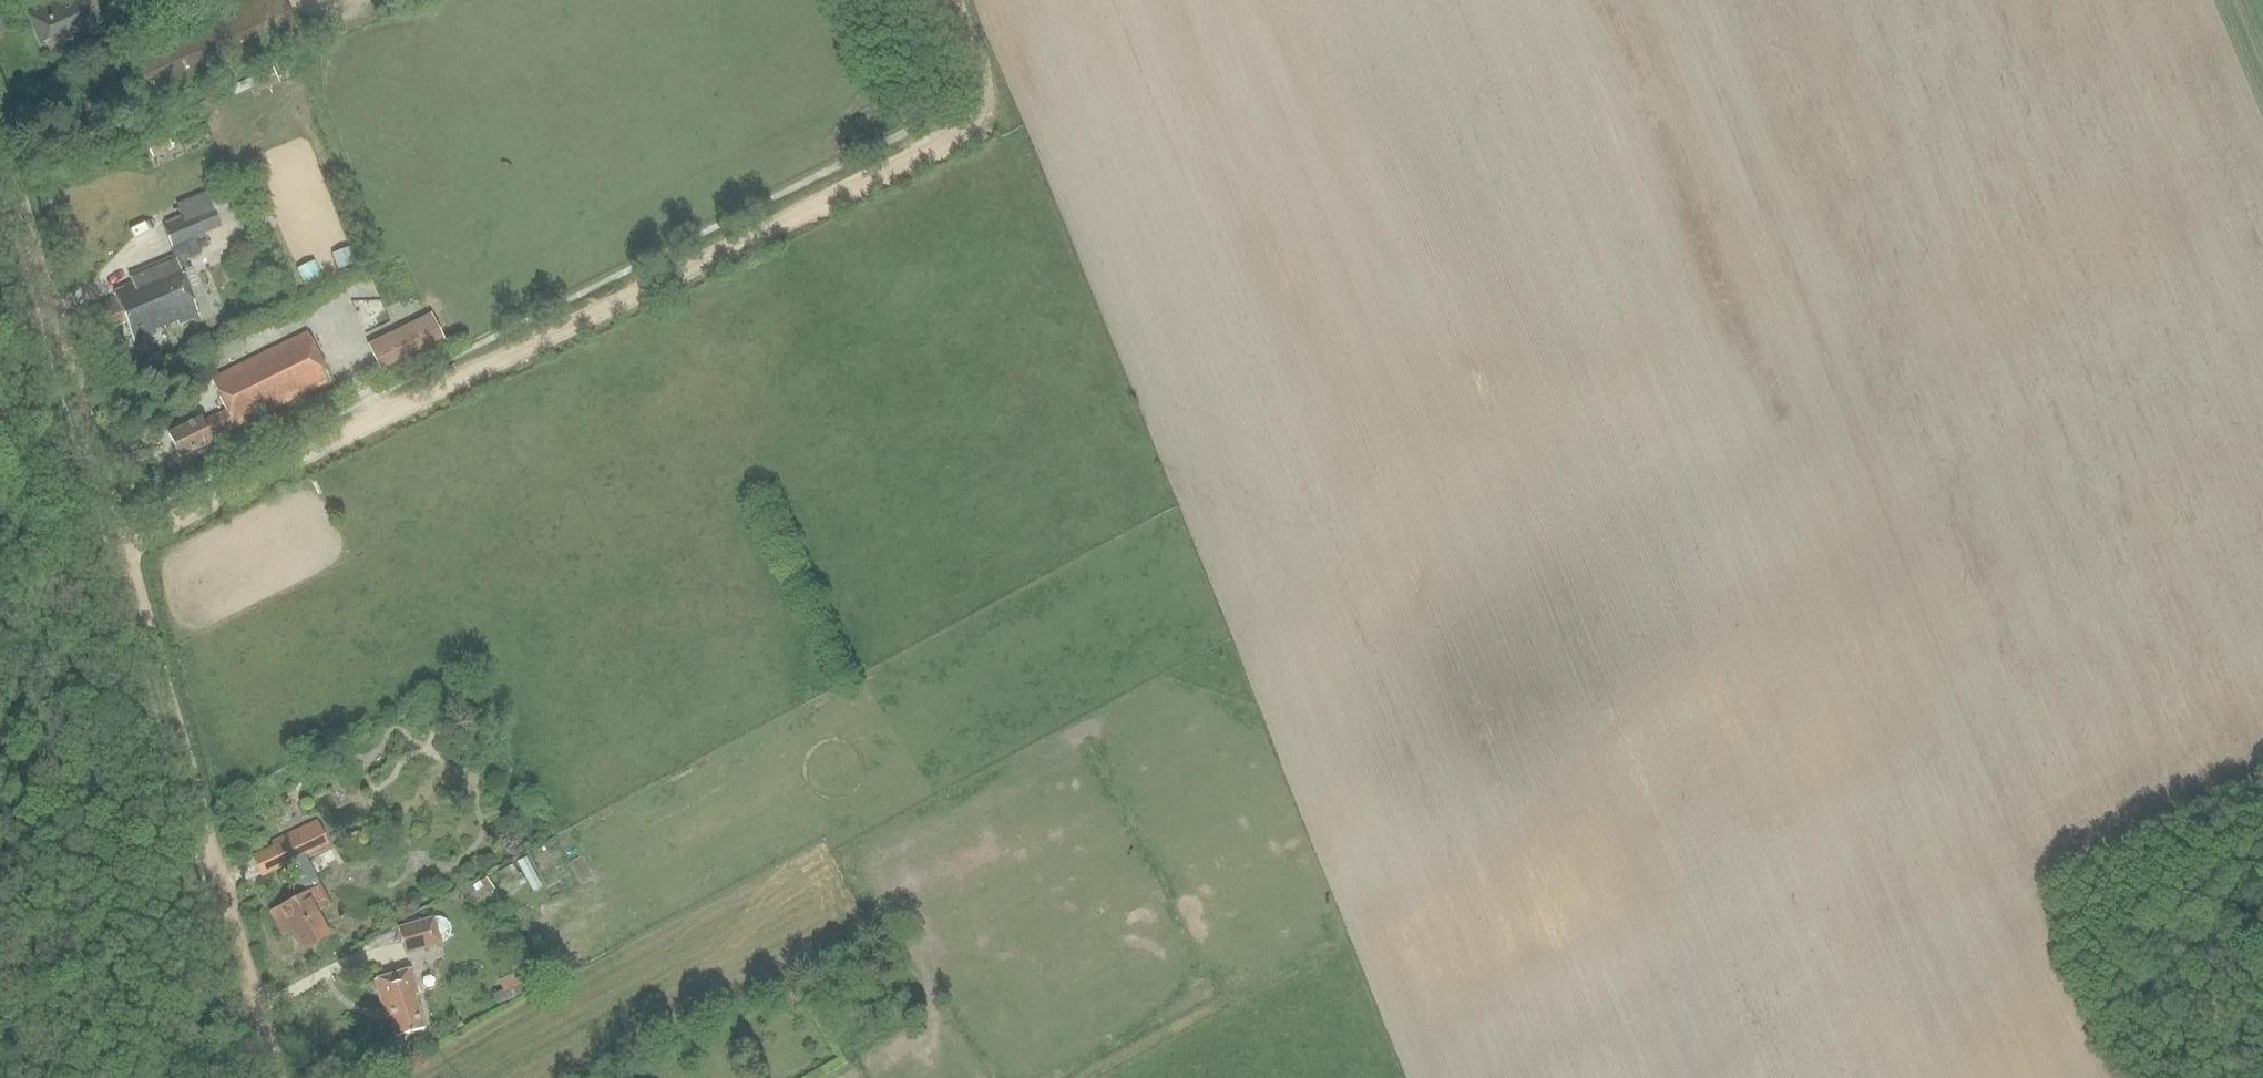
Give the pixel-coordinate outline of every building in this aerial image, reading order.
[(73,1),(30,18),(41,47),(67,36),(72,48),(101,36),(90,9),(78,14),(73,1)] [(166,133),(148,141),(152,153),(170,145),(166,133)] [(211,192),(208,193),(220,221),(232,216),(221,188),(211,192)] [(185,219),(166,227),(174,246),(222,226),(220,221),(208,193),(179,205),(185,219)] [(119,298),(97,308),(107,332),(128,322),(136,341),(201,313),(180,262),(202,253),(197,240),(172,250),(174,257),(131,275),(134,283),(128,286),(128,288),(117,293),(119,298)] [(434,316),(369,348),(384,378),(449,346),(434,316)] [(203,418),(170,434),(183,459),(215,444),(213,440),(334,381),(310,332),(213,380),(229,411),(205,422),(203,418)] [(319,820),(249,854),(261,879),(331,846),(319,820)] [(321,887),(268,912),(281,940),(293,934),(302,951),(332,937),(321,913),(331,908),(321,887)] [(445,919),(440,918),(398,929),(405,954),(445,943),(448,941),(451,936),(452,930),(450,924),(445,919)] [(498,984),(501,991),(492,996),(498,1008),(545,984),(535,965),(520,973),(522,976),(515,980),(513,977),(498,984)] [(412,973),(375,982),(383,1011),(389,1009),(396,1040),(424,1031),(415,998),(419,997),(412,973)]
